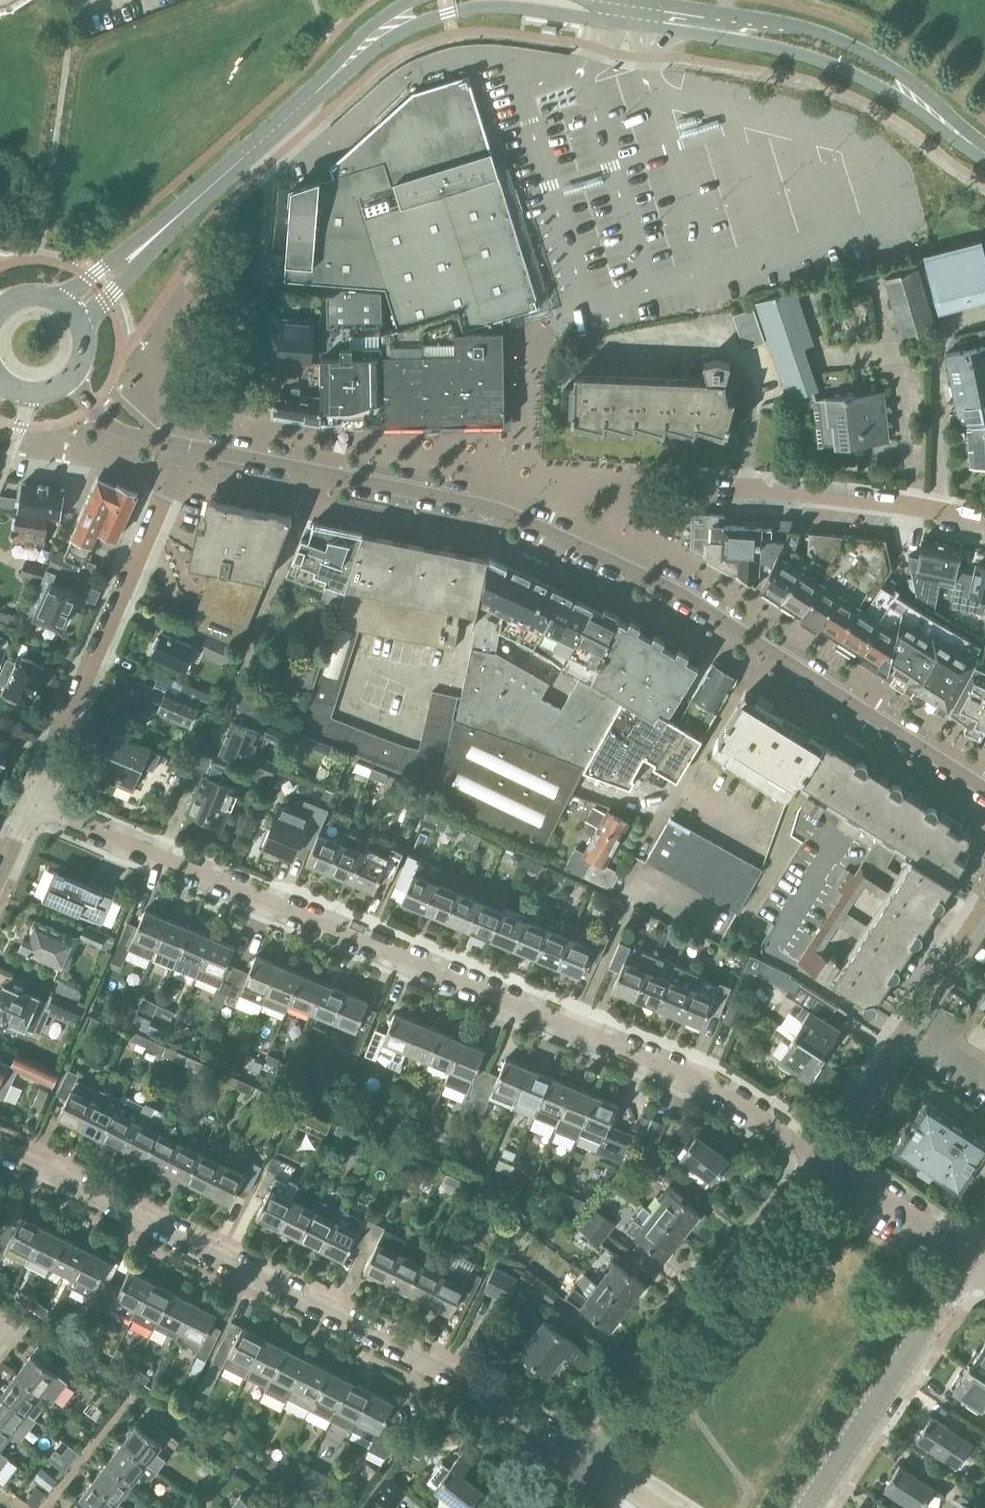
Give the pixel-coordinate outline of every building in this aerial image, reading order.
[(396,327),(403,348),(500,318),(501,318),(540,306),(506,197),(468,74),(413,91),(330,166),(333,176),(290,189),(283,280),(384,288),(396,327)] [(922,255),(937,312),(984,300),(984,259),(980,239),(922,255)] [(916,268),(883,278),(903,341),(935,331),(916,268)] [(362,423),(380,422),(378,333),(381,332),(379,291),(341,288),(332,294),(325,294),(326,351),(320,351),(320,381),(320,420),(341,419),(341,416),(362,416),(362,423)] [(795,288),(756,300),(787,399),(795,396),(814,390),(817,389),(802,347),(812,343),(795,288)] [(756,318),(752,307),(731,314),(735,325),(756,318)] [(320,381),(320,351),(319,351),(319,348),(310,348),(312,321),(280,318),(273,412),(320,420),(320,381)] [(502,330),(501,318),(500,318),(403,348),(396,327),(381,332),(378,333),(380,422),(382,422),(383,424),(503,422),(502,330)] [(760,329),(756,318),(735,325),(739,337),(760,329)] [(760,329),(739,337),(743,348),(763,341),(760,329)] [(943,353),(954,403),(984,397),(984,344),(943,353)] [(728,400),(725,381),(730,363),(717,359),(703,362),(707,379),(575,374),(573,412),(572,412),(572,421),(574,421),(591,425),(593,420),(604,420),(601,431),(604,432),(606,422),(621,426),(623,421),(634,422),(632,432),(634,433),(636,423),(652,427),(653,422),(665,423),(662,433),(664,434),(666,424),(682,428),(683,423),(695,424),(692,434),(694,435),(697,425),(712,429),(713,425),(725,425),(723,435),(724,436),(725,432),(727,433),(730,425),(727,424),(734,399),(733,399),(733,400),(728,400)] [(881,392),(830,398),(817,399),(814,390),(795,396),(799,408),(813,406),(816,408),(820,447),(836,445),(887,439),(881,392)] [(954,403),(959,427),(967,425),(970,464),(984,463),(984,397),(954,403)] [(108,504),(116,486),(98,478),(72,534),(74,535),(67,553),(55,548),(46,567),(57,572),(75,581),(85,560),(83,559),(91,543),(92,543),(93,541),(88,539),(104,502),(108,504)] [(59,519),(63,492),(64,489),(23,482),(18,512),(47,517),(59,519)] [(117,484),(116,486),(108,504),(104,502),(88,539),(93,541),(99,529),(117,537),(137,493),(117,484)] [(213,569),(192,624),(191,625),(240,647),(292,517),(209,500),(199,553),(192,551),(190,565),(213,569)] [(47,517),(18,512),(13,543),(24,544),(24,543),(42,546),(47,517)] [(761,587),(791,529),(791,519),(780,518),(780,529),(723,525),(723,515),(717,514),(713,518),(710,514),(696,513),(692,517),(690,546),(708,557),(761,587)] [(293,559),(287,575),(288,575),(299,579),(308,583),(324,588),(341,594),(343,588),(344,589),(345,589),(353,565),(359,544),(363,531),(314,521),(312,527),(309,537),(303,535),(299,545),(298,545),(293,559)] [(791,530),(791,529),(761,587),(761,591),(780,603),(802,571),(798,568),(805,559),(803,555),(793,549),(795,544),(799,531),(791,530)] [(345,589),(334,625),(359,630),(454,649),(460,618),(458,618),(459,609),(463,610),(465,610),(476,554),(472,553),(363,531),(359,544),(353,565),(345,589)] [(818,580),(822,583),(801,616),(837,639),(859,606),(864,610),(866,611),(869,607),(866,606),(889,572),(892,568),(886,539),(809,532),(808,551),(812,553),(828,564),(818,580)] [(913,576),(907,578),(910,591),(915,589),(917,596),(917,597),(917,598),(933,612),(934,612),(940,583),(953,586),(958,567),(962,547),(923,539),(919,557),(908,555),(913,576)] [(802,571),(780,603),(801,616),(822,583),(818,580),(828,564),(812,553),(807,560),(805,559),(798,568),(802,571)] [(479,601),(503,612),(542,630),(534,647),(549,656),(561,665),(563,667),(593,606),(592,605),(560,590),(535,579),(522,573),(490,558),(488,556),(479,601)] [(36,589),(46,567),(25,560),(21,574),(26,575),(23,584),(36,589)] [(97,565),(85,560),(75,581),(88,586),(97,565)] [(950,607),(968,611),(968,609),(984,612),(984,563),(981,565),(977,564),(975,574),(958,570),(950,607)] [(36,589),(38,589),(29,610),(35,613),(35,615),(61,626),(61,625),(68,623),(71,614),(68,610),(77,592),(53,581),(57,572),(46,567),(36,589)] [(893,574),(889,572),(866,606),(869,607),(866,611),(864,610),(859,606),(837,639),(855,651),(893,592),(891,590),(896,581),(891,578),(893,574)] [(893,592),(855,651),(886,671),(924,611),(893,592)] [(455,719),(436,801),(543,852),(544,850),(571,793),(580,775),(583,768),(623,700),(590,683),(579,677),(561,709),(540,697),(492,669),(495,652),(503,612),(479,601),(471,647),(458,719),(455,719)] [(593,606),(563,667),(567,669),(580,676),(579,677),(590,683),(619,618),(617,617),(618,614),(605,607),(603,610),(594,606),(593,606)] [(965,636),(924,611),(886,671),(926,696),(965,636)] [(619,618),(590,683),(623,700),(663,724),(667,718),(667,717),(674,705),(698,667),(685,659),(688,654),(678,648),(675,653),(662,644),(665,639),(655,633),(652,638),(638,629),(641,624),(631,618),(628,623),(625,622),(626,621),(625,621),(622,619),(619,618)] [(26,637),(31,624),(23,622),(19,634),(26,637)] [(299,731),(298,732),(300,732),(303,733),(426,783),(438,787),(454,717),(453,717),(457,696),(433,691),(420,749),(407,747),(331,716),(359,630),(334,625),(333,625),(332,625),(324,653),(313,687),(313,688),(299,731)] [(196,646),(164,632),(154,654),(186,668),(196,646)] [(981,645),(965,636),(926,696),(948,711),(950,707),(978,660),(976,659),(981,645)] [(211,639),(205,651),(226,661),(232,648),(211,639)] [(948,711),(959,719),(959,718),(965,723),(962,729),(979,737),(982,731),(984,732),(984,647),(980,661),(978,660),(950,707),(948,711)] [(289,664),(284,678),(313,687),(324,653),(308,649),(303,668),(289,664)] [(15,662),(6,658),(0,671),(0,678),(7,682),(1,695),(8,698),(10,694),(33,704),(37,694),(33,693),(40,675),(45,677),(49,667),(19,654),(15,662)] [(623,700),(583,768),(629,785),(634,778),(630,777),(643,753),(656,760),(653,765),(675,777),(679,776),(702,738),(736,678),(736,672),(715,660),(712,662),(677,723),(667,717),(667,718),(663,724),(623,700)] [(154,689),(141,683),(135,698),(158,708),(157,713),(189,727),(201,698),(217,705),(220,699),(161,674),(154,689)] [(263,698),(246,691),(240,706),(256,713),(263,698)] [(926,809),(925,810),(907,799),(908,797),(746,693),(712,746),(725,754),(721,760),(786,802),(799,782),(801,783),(809,788),(796,808),(790,831),(799,837),(844,866),(834,882),(843,888),(801,952),(797,957),(870,1005),(874,999),(961,860),(952,855),(963,838),(946,827),(948,824),(946,822),(945,823),(933,815),(933,814),(926,809)] [(233,721),(220,753),(247,764),(245,769),(260,775),(265,763),(250,757),(260,732),(233,721)] [(301,735),(269,722),(264,734),(263,737),(268,739),(295,750),(301,735)] [(1,778),(5,768),(2,767),(9,749),(12,751),(17,741),(0,734),(4,725),(0,723),(0,778),(1,778)] [(151,749),(115,733),(96,774),(132,790),(144,765),(153,770),(160,755),(150,750),(151,749)] [(187,813),(205,820),(206,816),(208,816),(210,814),(224,820),(237,788),(221,782),(228,767),(211,760),(213,756),(197,749),(185,777),(200,783),(187,813)] [(369,776),(373,767),(358,761),(354,770),(369,776)] [(388,773),(373,767),(369,776),(385,782),(388,773)] [(389,797),(396,800),(401,789),(393,786),(389,797)] [(303,833),(316,839),(319,832),(328,810),(327,810),(335,790),(326,787),(318,806),(306,801),(300,814),(280,805),(270,829),(273,831),(267,845),(293,856),(303,833)] [(620,872),(607,865),(630,823),(607,810),(584,852),(575,847),(564,867),(611,889),(620,872)] [(432,825),(436,815),(427,811),(423,821),(432,825)] [(671,817),(646,861),(666,873),(679,851),(692,829),(671,817)] [(692,829),(679,851),(689,856),(702,834),(692,829)] [(478,848),(482,837),(467,831),(463,842),(478,848)] [(330,871),(343,841),(319,832),(316,839),(307,861),(330,871)] [(353,880),(365,851),(357,848),(361,839),(346,833),(343,841),(330,871),(353,880)] [(712,840),(702,834),(689,856),(699,862),(712,840)] [(844,866),(799,837),(758,906),(775,914),(764,931),(762,934),(762,938),(764,948),(793,965),(797,957),(801,952),(843,888),(834,882),(844,866)] [(722,846),(712,840),(699,862),(710,868),(722,846)] [(365,851),(353,880),(374,890),(381,873),(392,878),(404,851),(393,846),(387,860),(365,851)] [(733,851),(722,846),(710,868),(720,873),(733,851)] [(562,858),(544,850),(543,852),(541,856),(559,864),(562,858)] [(679,851),(666,873),(676,879),(689,856),(679,851)] [(743,857),(733,851),(720,873),(730,879),(743,857)] [(395,887),(406,891),(402,901),(426,911),(438,883),(437,882),(444,867),(409,853),(395,887)] [(524,857),(516,853),(512,858),(514,864),(520,866),(524,857)] [(525,856),(521,865),(538,872),(542,863),(525,856)] [(689,856),(676,879),(687,884),(699,862),(689,856)] [(743,857),(730,879),(740,885),(753,863),(743,857)] [(699,862),(687,884),(697,890),(710,868),(699,862)] [(763,868),(753,863),(740,885),(750,890),(763,868)] [(466,876),(444,867),(437,882),(438,883),(426,911),(448,920),(460,892),(466,876)] [(710,868),(697,890),(707,896),(720,873),(710,868)] [(54,871),(42,899),(102,924),(100,929),(116,935),(118,930),(129,902),(103,891),(103,890),(99,889),(101,885),(92,882),(93,881),(92,881),(91,885),(66,875),(66,876),(54,871)] [(720,873),(707,896),(717,902),(730,879),(720,873)] [(740,885),(730,879),(717,902),(728,907),(740,885)] [(740,885),(728,907),(737,912),(750,890),(740,885)] [(470,929),(482,901),(460,892),(448,920),(470,929)] [(492,938),(503,910),(482,901),(470,929),(492,938)] [(526,919),(515,948),(536,957),(548,928),(536,923),(541,911),(531,907),(526,919)] [(151,958),(167,918),(145,909),(138,926),(127,922),(111,960),(121,965),(128,949),(151,958)] [(515,948),(526,919),(503,910),(492,938),(515,948)] [(558,966),(570,937),(575,926),(553,917),(548,928),(536,957),(558,966)] [(167,918),(151,958),(173,967),(190,928),(167,918)] [(606,920),(601,932),(609,936),(615,921),(607,918),(606,920)] [(27,933),(20,949),(60,967),(61,964),(67,952),(73,937),(34,920),(28,933),(27,933)] [(80,936),(80,937),(81,938),(100,946),(101,945),(105,935),(104,935),(84,926),(80,936)] [(196,977),(212,937),(190,928),(173,967),(196,977)] [(570,937),(558,966),(580,975),(588,957),(599,962),(610,936),(609,936),(601,932),(599,931),(593,947),(570,937)] [(212,937),(196,977),(218,986),(216,990),(227,995),(237,969),(227,965),(235,946),(212,937)] [(654,955),(620,941),(609,966),(619,971),(612,988),(635,997),(654,955)] [(801,982),(789,976),(790,974),(751,954),(745,968),(787,990),(785,994),(792,998),(793,997),(795,998),(803,985),(801,983),(801,982)] [(256,955),(248,973),(237,969),(227,995),(236,999),(238,994),(262,1004),(263,1003),(279,964),(256,955)] [(674,963),(654,955),(635,997),(656,1006),(674,963)] [(674,963),(656,1006),(679,1016),(698,973),(674,963)] [(279,964),(263,1003),(285,1012),(289,1002),(302,974),(279,964)] [(730,986),(698,973),(679,1016),(702,1025),(709,1009),(719,1013),(730,986)] [(302,974),(289,1002),(312,1011),(324,983),(302,974)] [(83,990),(60,980),(55,991),(78,1001),(83,990)] [(324,983),(312,1011),(334,1020),(346,992),(324,983)] [(37,997),(26,992),(24,996),(3,986),(0,992),(0,1017),(34,1032),(45,1006),(77,1021),(82,1009),(51,995),(49,999),(47,1002),(37,997)] [(346,992),(334,1020),(346,1025),(338,1044),(358,1053),(369,1027),(359,1023),(368,1001),(367,1001),(346,992)] [(746,1001),(734,996),(725,1020),(737,1024),(746,1001)] [(151,1020),(155,1012),(158,1004),(143,998),(136,1013),(151,1020)] [(174,1011),(158,1004),(155,1012),(170,1019),(174,1011)] [(806,1005),(803,1004),(796,1015),(804,1020),(795,1033),(825,1053),(827,1054),(835,1041),(832,1039),(839,1028),(805,1006),(806,1005)] [(983,1008),(964,1038),(984,1051),(984,1009),(983,1008)] [(407,1051),(418,1022),(396,1012),(386,1035),(375,1030),(364,1055),(376,1060),(383,1041),(395,1046),(390,1059),(401,1063),(406,1051),(407,1051)] [(92,1016),(84,1035),(96,1040),(104,1021),(92,1016)] [(429,1060),(440,1031),(418,1022),(407,1051),(429,1060)] [(210,1036),(219,1040),(222,1032),(214,1028),(210,1036)] [(148,1047),(152,1038),(136,1031),(132,1039),(148,1047)] [(451,1069),(463,1040),(440,1031),(429,1060),(451,1069)] [(825,1053),(795,1033),(779,1058),(781,1059),(778,1064),(790,1072),(793,1067),(809,1078),(811,1076),(813,1078),(821,1066),(818,1064),(825,1053)] [(173,1048),(152,1038),(148,1047),(168,1056),(173,1048)] [(470,1112),(477,1098),(488,1072),(477,1068),(485,1049),(463,1040),(451,1069),(445,1084),(467,1093),(458,1115),(468,1119),(470,1112)] [(194,1058),(173,1048),(168,1056),(190,1067),(194,1058)] [(3,1098),(16,1069),(51,1085),(58,1069),(16,1051),(10,1065),(0,1061),(0,1096),(3,1098)] [(210,1065),(194,1058),(190,1067),(200,1071),(206,1074),(210,1065)] [(264,1064),(263,1063),(263,1064),(261,1069),(277,1075),(281,1065),(266,1058),(264,1064)] [(498,1076),(488,1072),(477,1098),(488,1102),(490,1098),(512,1108),(529,1067),(505,1058),(498,1076)] [(261,1069),(263,1064),(251,1059),(244,1073),(256,1079),(261,1069)] [(296,1066),(292,1075),(301,1078),(304,1070),(296,1066)] [(529,1067),(512,1108),(533,1116),(538,1105),(540,1106),(552,1077),(529,1067)] [(98,1090),(77,1079),(79,1075),(68,1070),(55,1094),(66,1099),(57,1116),(79,1127),(98,1090)] [(234,1086),(238,1078),(223,1071),(219,1080),(234,1086)] [(313,1071),(312,1073),(308,1082),(320,1086),(324,1075),(313,1071)] [(561,1114),(573,1086),(552,1077),(540,1106),(535,1117),(557,1125),(561,1114)] [(253,1085),(238,1078),(234,1086),(250,1093),(253,1085)] [(583,1123),(595,1095),(573,1086),(561,1114),(557,1125),(555,1130),(576,1139),(579,1133),(583,1123)] [(98,1090),(79,1127),(101,1138),(115,1111),(121,1099),(110,1093),(99,1088),(98,1090)] [(261,1089),(255,1101),(263,1105),(269,1093),(261,1089)] [(121,1099),(115,1111),(101,1138),(122,1149),(144,1105),(123,1094),(121,1099)] [(632,1134),(609,1125),(617,1104),(595,1095),(583,1123),(579,1133),(601,1142),(597,1150),(621,1160),(632,1134)] [(893,1149),(919,1166),(921,1164),(935,1173),(933,1175),(960,1192),(974,1170),(970,1168),(974,1160),(979,1163),(984,1153),(984,1137),(963,1123),(962,1125),(953,1119),(954,1117),(925,1098),(912,1120),(916,1122),(911,1130),(907,1127),(893,1149)] [(144,1105),(122,1149),(143,1160),(167,1113),(146,1102),(144,1105)] [(327,1131),(331,1121),(299,1107),(294,1116),(327,1131)] [(402,1124),(405,1116),(390,1109),(386,1117),(402,1124)] [(167,1113),(143,1160),(164,1171),(178,1144),(185,1131),(163,1121),(167,1113)] [(646,1130),(647,1131),(652,1119),(642,1115),(637,1127),(638,1127),(646,1130)] [(421,1123),(405,1116),(402,1124),(417,1131),(421,1123)] [(654,1117),(653,1119),(644,1141),(655,1146),(665,1122),(654,1117)] [(22,1127),(25,1131),(29,1133),(34,1131),(36,1127),(34,1123),(29,1121),(24,1123),(22,1127)] [(350,1139),(354,1131),(339,1124),(335,1132),(350,1139)] [(354,1131),(350,1139),(365,1146),(369,1138),(354,1131)] [(729,1160),(696,1134),(680,1156),(713,1181),(729,1160)] [(460,1135),(458,1143),(468,1146),(471,1138),(460,1135)] [(200,1155),(178,1144),(164,1171),(186,1182),(200,1155)] [(632,1157),(652,1172),(661,1160),(641,1144),(632,1157)] [(221,1165),(200,1155),(186,1182),(207,1192),(221,1165)] [(257,1217),(279,1227),(292,1200),(299,1183),(289,1179),(295,1167),(273,1156),(255,1194),(265,1199),(257,1217)] [(499,1159),(496,1167),(511,1174),(515,1166),(499,1159)] [(221,1165),(207,1192),(229,1204),(238,1186),(249,1192),(261,1167),(251,1162),(243,1177),(221,1165)] [(515,1166),(511,1174),(526,1181),(530,1173),(515,1166)] [(459,1188),(464,1180),(448,1173),(444,1182),(459,1188)] [(464,1180),(459,1188),(475,1195),(478,1186),(464,1180)] [(662,1200),(653,1212),(681,1234),(699,1212),(680,1197),(683,1192),(670,1181),(658,1196),(662,1200)] [(292,1200),(279,1227),(299,1238),(312,1210),(292,1200)] [(313,1210),(312,1210),(299,1238),(321,1249),(339,1210),(319,1200),(313,1210)] [(681,1234),(653,1212),(643,1204),(625,1227),(663,1257),(681,1234)] [(589,1219),(608,1233),(616,1223),(597,1209),(589,1219)] [(339,1210),(321,1249),(344,1260),(352,1243),(362,1248),(375,1223),(365,1218),(363,1222),(339,1210)] [(30,1255),(44,1226),(22,1215),(13,1233),(2,1228),(0,1232),(0,1259),(3,1253),(26,1264),(30,1255)] [(608,1233),(589,1219),(581,1229),(600,1244),(608,1233)] [(385,1228),(375,1223),(362,1248),(372,1253),(364,1270),(386,1281),(399,1253),(406,1238),(385,1228)] [(65,1237),(44,1226),(30,1255),(51,1266),(65,1237)] [(86,1247),(65,1237),(51,1266),(72,1276),(86,1247)] [(86,1247),(72,1276),(67,1286),(90,1297),(87,1301),(98,1307),(110,1282),(100,1277),(109,1259),(86,1247)] [(421,1264),(399,1253),(386,1281),(407,1291),(421,1264)] [(627,1303),(644,1281),(611,1256),(603,1266),(608,1270),(599,1281),(627,1303)] [(421,1264),(407,1291),(429,1302),(442,1274),(421,1264)] [(517,1279),(518,1279),(519,1277),(496,1266),(485,1289),(507,1300),(517,1279)] [(518,1279),(517,1279),(550,1304),(559,1292),(526,1267),(518,1279)] [(120,1287),(110,1282),(98,1307),(108,1312),(110,1308),(133,1319),(152,1281),(128,1269),(120,1287)] [(442,1274),(429,1302),(452,1314),(460,1297),(472,1302),(484,1277),(474,1272),(466,1286),(442,1274)] [(627,1303),(599,1281),(598,1282),(585,1272),(575,1285),(573,1283),(566,1294),(609,1327),(627,1303)] [(152,1281),(133,1319),(153,1329),(154,1327),(155,1327),(173,1291),(152,1281)] [(29,1307),(35,1299),(20,1290),(15,1298),(29,1307)] [(195,1302),(173,1291),(155,1327),(177,1338),(195,1302)] [(35,1299),(29,1307),(44,1316),(49,1308),(35,1299)] [(195,1302),(177,1338),(199,1349),(195,1356),(197,1357),(187,1376),(197,1381),(219,1336),(209,1332),(218,1314),(195,1302)] [(590,1354),(546,1320),(520,1353),(548,1374),(565,1352),(581,1365),(590,1354)] [(222,1368),(223,1366),(245,1377),(251,1365),(265,1337),(243,1326),(234,1343),(224,1338),(211,1363),(222,1368)] [(265,1337),(251,1365),(245,1377),(265,1387),(285,1347),(265,1337)] [(969,1364),(984,1374),(984,1342),(979,1352),(976,1349),(967,1362),(969,1364)] [(307,1358),(285,1347),(265,1387),(288,1398),(307,1358)] [(50,1381),(57,1373),(46,1365),(31,1353),(17,1371),(43,1391),(51,1397),(58,1387),(50,1381)] [(53,1356),(46,1365),(57,1373),(64,1364),(53,1356)] [(130,1376),(136,1367),(123,1358),(117,1367),(130,1376)] [(307,1358),(288,1398),(309,1409),(328,1369),(307,1358)] [(969,1364),(962,1375),(958,1372),(950,1385),(952,1387),(951,1388),(968,1399),(966,1403),(978,1411),(981,1406),(983,1408),(984,1404),(984,1374),(969,1364)] [(150,1377),(136,1367),(130,1376),(144,1385),(150,1377)] [(328,1369),(309,1409),(331,1419),(333,1415),(337,1407),(351,1380),(328,1369)] [(2,1391),(35,1416),(43,1405),(36,1400),(43,1391),(17,1371),(2,1391)] [(351,1380),(337,1407),(358,1418),(372,1390),(351,1380)] [(372,1390),(358,1418),(359,1418),(353,1429),(374,1440),(370,1449),(386,1457),(395,1438),(392,1436),(396,1428),(384,1422),(394,1402),(372,1390)] [(2,1391),(0,1393),(0,1419),(14,1429),(23,1436),(37,1418),(35,1416),(2,1391)] [(980,1446),(967,1437),(932,1415),(917,1438),(950,1460),(948,1463),(956,1468),(962,1467),(968,1458),(971,1460),(980,1446)] [(14,1429),(0,1419),(0,1447),(14,1429)] [(145,1429),(137,1423),(122,1442),(158,1470),(167,1459),(156,1451),(162,1443),(162,1444),(163,1443),(162,1443),(170,1433),(152,1420),(145,1429)] [(236,1444),(241,1437),(227,1428),(222,1435),(236,1444)] [(432,1440),(419,1430),(406,1447),(419,1458),(432,1440)] [(256,1446),(241,1437),(236,1444),(251,1454),(256,1446)] [(158,1470),(122,1442),(107,1461),(133,1481),(140,1487),(148,1476),(151,1479),(158,1470)] [(72,1461),(56,1448),(48,1457),(64,1470),(65,1469),(72,1461)] [(484,1491),(462,1474),(475,1458),(464,1449),(434,1487),(462,1507),(470,1507),(484,1491)] [(276,1472),(282,1464),(267,1454),(261,1462),(276,1472)] [(133,1481),(107,1461),(93,1480),(119,1500),(133,1481)] [(297,1474),(282,1464),(276,1472),(290,1481),(297,1474)] [(900,1464),(885,1487),(918,1507),(921,1507),(935,1487),(900,1464)] [(49,1490),(57,1479),(42,1467),(33,1477),(49,1490)] [(373,1494),(390,1507),(394,1507),(407,1491),(387,1475),(373,1494)] [(78,1499),(91,1507),(124,1507),(126,1505),(119,1500),(93,1480),(78,1499)] [(322,1491),(308,1481),(302,1489),(316,1499),(322,1491)] [(37,1486),(27,1498),(36,1505),(45,1492),(37,1486)] [(970,1507),(984,1507),(984,1499),(966,1486),(957,1499),(970,1507)] [(231,1507),(263,1507),(242,1494),(231,1507)] [(11,1507),(13,1507),(31,1507),(18,1498),(11,1507)] [(178,1498),(171,1507),(191,1507),(178,1498)] [(71,1507),(91,1507),(78,1499),(71,1507)]
